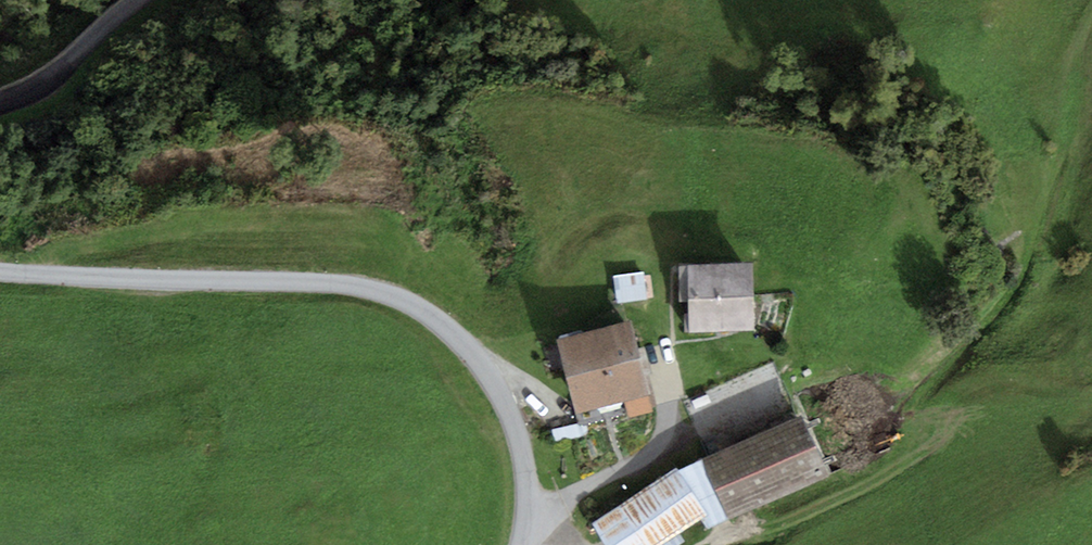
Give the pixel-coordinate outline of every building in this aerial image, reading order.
[(746,268),(679,272),(683,338),(750,334),(746,268)] [(626,306),(651,305),(650,283),(625,284),(626,306)] [(624,326),(554,345),(572,414),(642,396),(624,326)] [(794,421),(699,467),(726,523),(821,476),(794,421)] [(594,527),(606,544),(669,544),(707,519),(675,472),(594,527)]
